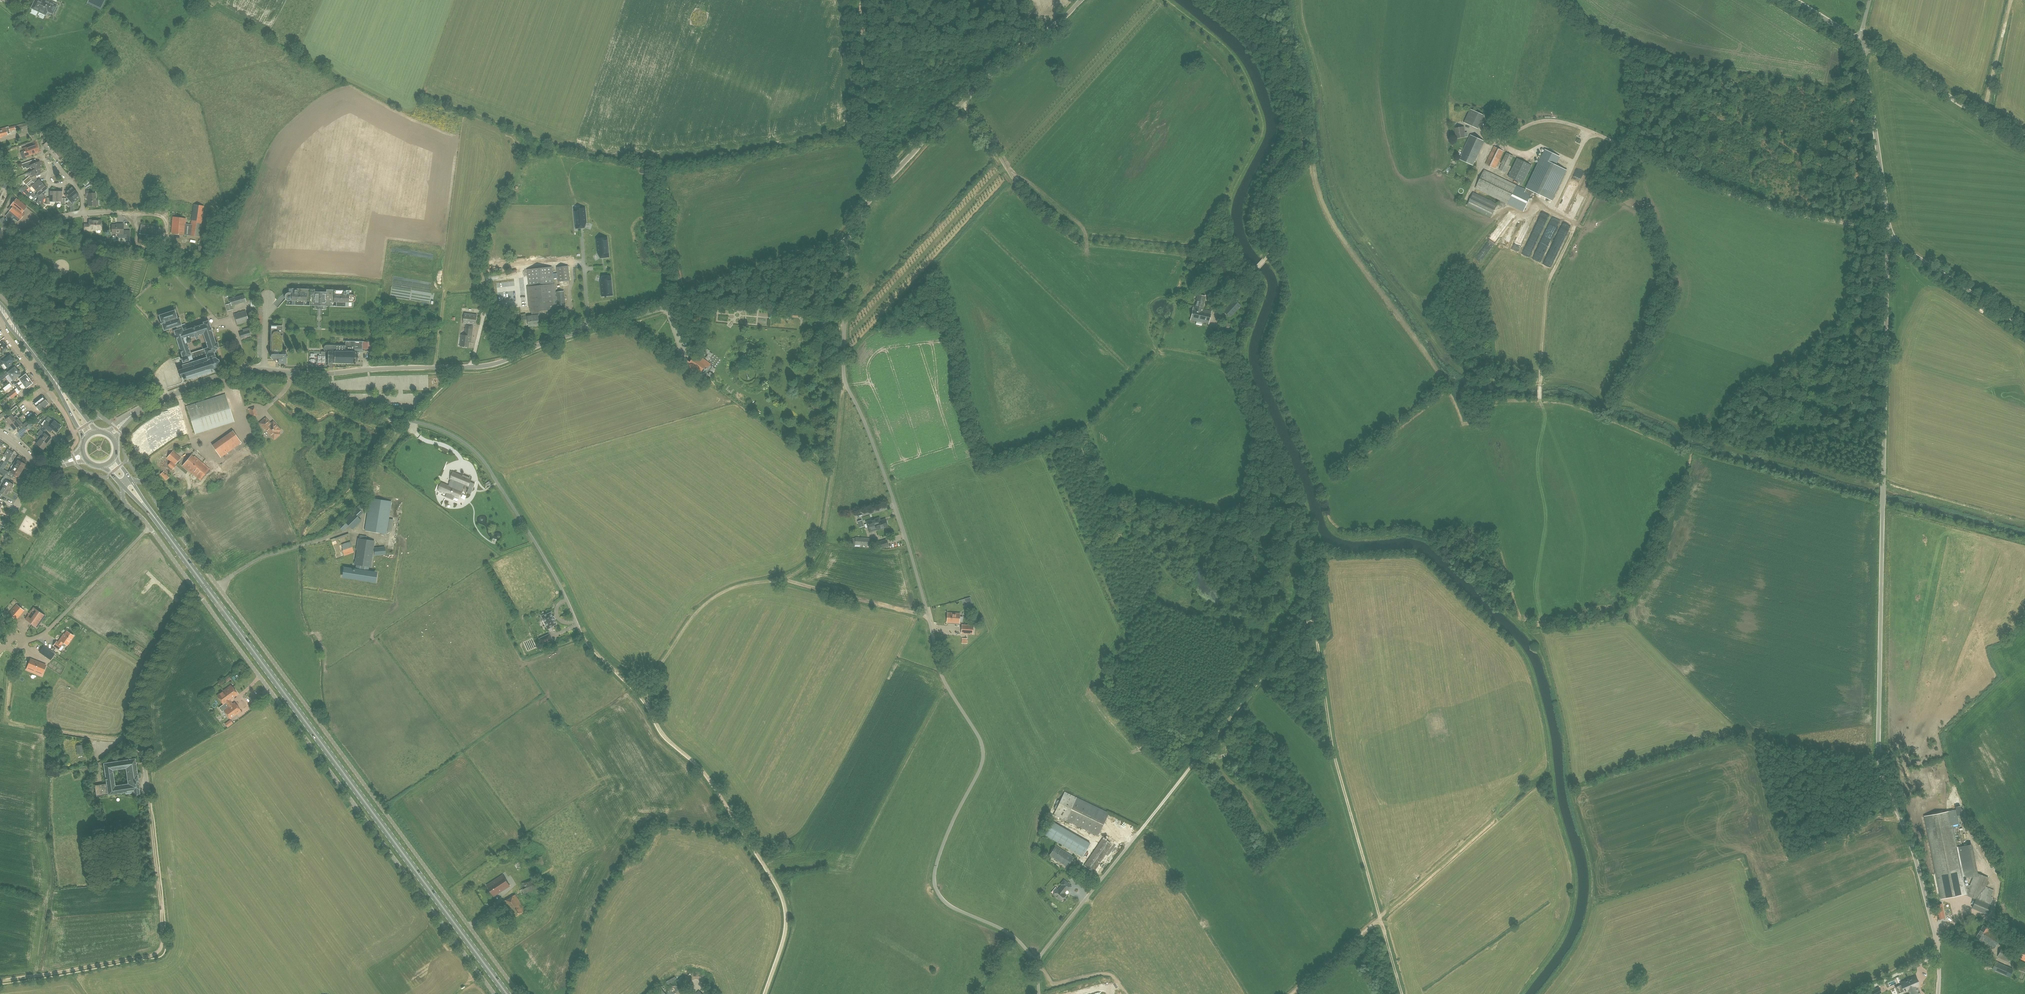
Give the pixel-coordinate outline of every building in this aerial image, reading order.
[(32,8),(46,14),(47,11),(52,14),(56,5),(46,0),(43,0),(43,1),(40,0),(35,0),(32,8)] [(1483,115),(1470,109),(1464,122),(1478,128),(1483,115)] [(1501,125),(1496,120),(1489,128),(1493,132),(1501,125)] [(14,125),(15,129),(18,128),(19,131),(27,128),(28,127),(27,122),(14,125)] [(10,131),(9,127),(8,127),(0,129),(0,137),(8,135),(7,134),(10,133),(10,131)] [(1464,127),(1455,128),(1456,138),(1464,137),(1464,134),(1465,133),(1464,127)] [(1474,161),(1475,161),(1484,141),(1470,135),(1461,155),(1462,156),(1460,159),(1472,165),(1474,161)] [(43,145),(47,150),(54,144),(50,139),(43,145)] [(22,158),(23,159),(26,158),(26,157),(39,152),(36,142),(32,143),(33,145),(23,149),(24,151),(21,152),(21,154),(22,158)] [(58,149),(54,144),(47,150),(52,155),(58,149)] [(1494,147),(1485,164),(1495,169),(1504,152),(1494,147)] [(56,160),(58,158),(60,160),(65,156),(63,153),(62,154),(58,149),(52,155),(56,160)] [(1475,188),(1523,212),(1533,191),(1552,200),(1566,170),(1555,165),(1559,157),(1545,150),(1526,190),(1484,170),(1475,188)] [(1501,164),(1502,164),(1499,169),(1505,173),(1508,167),(1513,156),(1506,153),(1501,164)] [(1508,176),(1522,183),(1526,185),(1529,179),(1526,177),(1532,166),(1517,158),(1508,176)] [(29,172),(42,167),(40,161),(32,164),(31,161),(21,164),(23,169),(26,168),(26,169),(30,168),(32,171),(29,172)] [(26,185),(26,184),(32,180),(36,178),(37,178),(36,175),(41,173),(39,168),(42,167),(29,172),(30,175),(23,181),(26,185)] [(77,183),(78,182),(79,184),(82,181),(81,179),(82,178),(82,177),(84,176),(78,169),(77,170),(75,167),(70,171),(72,174),(70,175),(77,183)] [(32,180),(26,184),(27,185),(29,188),(32,186),(35,190),(43,184),(39,179),(38,181),(36,178),(32,180)] [(47,189),(43,184),(35,190),(37,193),(36,194),(36,195),(39,199),(44,195),(42,193),(47,189)] [(64,195),(66,197),(72,204),(75,201),(74,200),(79,195),(72,187),(69,189),(69,190),(68,190),(67,189),(64,191),(66,193),(64,195)] [(56,203),(56,201),(56,191),(55,191),(55,190),(51,190),(51,191),(50,191),(50,198),(44,197),(42,202),(47,204),(50,204),(50,202),(56,203)] [(94,205),(96,205),(96,206),(98,206),(98,200),(96,200),(95,193),(93,193),(93,190),(86,190),(86,196),(87,196),(87,197),(88,197),(89,206),(91,205),(91,206),(94,206),(94,205)] [(62,191),(56,191),(56,201),(62,201),(62,204),(65,204),(65,198),(62,198),(62,191)] [(1473,193),(1467,205),(1491,217),(1497,204),(1473,193)] [(13,207),(10,211),(19,218),(23,213),(22,212),(27,207),(17,199),(11,206),(13,207)] [(173,217),(172,233),(200,237),(204,206),(194,204),(191,224),(185,224),(186,219),(173,217)] [(585,208),(574,209),(576,228),(584,228),(586,222),(585,208)] [(0,219),(0,221),(5,230),(9,228),(3,217),(0,219)] [(89,224),(85,224),(85,231),(92,231),(92,229),(101,229),(101,220),(89,220),(89,224)] [(124,224),(111,224),(111,235),(118,235),(118,239),(126,239),(126,241),(130,241),(130,231),(124,231),(124,224)] [(141,225),(138,242),(138,243),(161,245),(161,244),(163,227),(141,225)] [(607,237),(596,238),(598,253),(601,258),(609,257),(607,237)] [(203,258),(205,246),(198,245),(197,257),(203,258)] [(568,265),(556,267),(558,282),(570,280),(568,265)] [(527,287),(529,306),(530,306),(530,311),(532,311),(532,315),(534,315),(534,316),(521,317),(522,323),(528,322),(529,326),(539,325),(538,315),(540,315),(540,310),(557,309),(554,284),(552,267),(527,269),(529,286),(527,287)] [(603,276),(601,282),(602,296),(612,295),(610,276),(603,276)] [(353,307),(353,302),(354,302),(355,302),(355,301),(356,301),(356,300),(356,299),(356,298),(356,297),(356,296),(355,296),(354,295),(353,295),(352,295),(353,290),(289,288),(289,292),(288,292),(288,293),(287,293),(286,293),(286,294),(285,294),(285,295),(285,296),(284,296),(284,297),(285,297),(285,298),(285,299),(286,299),(286,300),(286,305),(314,306),(313,309),(326,309),(326,306),(353,307)] [(556,292),(558,305),(565,304),(564,291),(556,292)] [(244,295),(243,295),(237,297),(229,299),(230,303),(231,306),(232,306),(246,302),(245,298),(244,295)] [(1195,308),(1193,307),(1191,320),(1208,324),(1211,311),(1202,309),(1204,302),(1203,301),(1204,296),(1199,295),(1198,300),(1196,300),(1195,308)] [(1233,299),(1223,311),(1230,318),(1241,306),(1233,299)] [(176,326),(177,329),(174,330),(183,358),(181,359),(183,362),(185,361),(185,362),(191,360),(190,359),(196,358),(196,359),(204,357),(203,354),(205,353),(206,354),(214,352),(216,352),(215,350),(218,349),(217,348),(219,347),(217,342),(216,342),(208,320),(203,322),(204,324),(183,330),(179,318),(177,319),(176,317),(177,317),(175,310),(159,315),(161,322),(160,322),(160,324),(162,324),(164,330),(176,326)] [(234,314),(237,325),(249,322),(245,310),(234,314)] [(464,313),(463,323),(467,324),(465,335),(462,335),(460,346),(469,347),(469,339),(471,339),(473,325),(475,325),(477,315),(464,313)] [(286,350),(282,350),(282,339),(283,339),(283,332),(282,332),(282,325),(271,325),(270,356),(271,357),(272,358),(273,359),(274,359),(276,359),(278,363),(285,363),(285,364),(286,364),(286,358),(288,358),(288,356),(286,356),(286,345),(286,350)] [(241,338),(251,335),(248,328),(243,330),(243,332),(239,333),(241,338)] [(7,347),(8,346),(7,345),(6,345),(5,344),(3,341),(0,343),(0,354),(8,348),(7,347)] [(328,351),(328,362),(354,362),(354,363),(355,363),(355,360),(357,360),(358,354),(355,354),(355,350),(362,350),(362,341),(345,341),(345,346),(325,345),(324,346),(324,348),(324,349),(325,350),(325,351),(328,351)] [(181,378),(183,377),(183,378),(183,379),(184,379),(185,379),(186,379),(187,380),(192,378),(192,379),(220,370),(219,367),(218,366),(220,363),(219,359),(216,358),(214,352),(206,354),(205,353),(203,354),(204,357),(196,359),(196,358),(190,359),(191,360),(185,362),(185,361),(183,362),(183,364),(179,366),(178,367),(179,370),(178,370),(181,378)] [(10,355),(3,360),(1,357),(0,358),(0,366),(5,363),(8,366),(11,364),(11,363),(14,360),(15,359),(14,358),(14,357),(12,358),(10,355)] [(687,360),(684,364),(696,373),(698,371),(699,370),(700,370),(701,371),(705,366),(708,368),(711,364),(699,355),(696,358),(694,357),(690,362),(687,360)] [(713,366),(710,364),(708,368),(705,366),(701,371),(700,370),(699,370),(698,371),(705,376),(713,366)] [(8,372),(6,370),(0,375),(0,382),(9,374),(13,380),(20,374),(15,367),(8,372)] [(17,388),(29,378),(28,378),(26,374),(19,379),(21,381),(17,383),(15,385),(17,388)] [(25,389),(26,388),(32,383),(30,379),(29,378),(17,388),(19,391),(22,389),(21,389),(22,388),(23,389),(25,389)] [(8,394),(11,398),(11,399),(18,394),(20,391),(19,391),(17,388),(8,394)] [(196,434),(234,422),(225,394),(187,406),(196,434)] [(49,404),(45,400),(46,399),(43,396),(33,403),(36,407),(40,411),(49,404)] [(254,407),(249,409),(251,417),(257,415),(254,407)] [(5,419),(10,425),(18,418),(16,415),(14,417),(12,415),(5,419)] [(18,418),(10,425),(14,430),(20,425),(18,422),(20,421),(18,418)] [(51,424),(47,421),(46,423),(43,426),(51,432),(53,429),(57,433),(63,426),(55,419),(51,424)] [(264,419),(259,423),(265,429),(266,428),(271,434),(271,436),(273,438),(275,438),(279,435),(279,433),(277,431),(280,429),(274,423),(273,424),(269,424),(264,419)] [(25,426),(24,427),(24,428),(18,432),(20,435),(26,430),(27,431),(29,430),(29,429),(25,426)] [(45,433),(44,433),(46,430),(40,426),(39,428),(42,431),(38,437),(47,444),(47,443),(48,444),(49,444),(50,442),(50,441),(51,438),(45,433)] [(215,449),(221,457),(241,442),(235,434),(215,449)] [(43,449),(47,444),(38,437),(37,438),(39,440),(36,444),(43,449)] [(13,452),(10,450),(6,458),(5,460),(8,462),(13,452)] [(174,464),(175,464),(181,457),(173,451),(167,458),(171,461),(174,464)] [(182,465),(200,480),(210,468),(195,456),(194,457),(191,455),(182,465)] [(17,463),(15,466),(22,470),(25,464),(20,461),(21,459),(21,458),(18,456),(15,462),(17,463)] [(15,466),(13,470),(11,468),(9,472),(8,471),(1,467),(0,468),(0,471),(6,474),(11,477),(14,474),(18,476),(19,475),(20,475),(21,475),(22,473),(22,472),(21,471),(22,470),(15,466)] [(169,477),(163,471),(160,474),(166,480),(169,477)] [(471,494),(475,484),(470,481),(471,480),(471,479),(469,479),(470,477),(463,474),(462,476),(453,472),(451,479),(450,479),(451,479),(450,481),(449,483),(449,484),(448,486),(441,483),(439,489),(438,489),(438,490),(447,493),(445,497),(453,500),(455,496),(460,498),(459,498),(462,491),(462,492),(462,491),(464,485),(469,487),(467,492),(471,494)] [(6,480),(4,483),(2,482),(1,485),(2,486),(10,490),(14,485),(13,484),(14,482),(10,480),(9,482),(6,480)] [(1,488),(0,490),(0,492),(7,496),(10,490),(2,486),(1,485),(0,484),(0,487),(1,488)] [(391,502),(370,498),(365,530),(386,533),(391,502)] [(358,517),(362,512),(357,507),(338,526),(342,530),(347,524),(352,529),(361,520),(358,517)] [(885,519),(880,521),(879,518),(866,522),(870,532),(888,526),(885,519)] [(873,538),(855,537),(855,544),(873,545),(873,538)] [(343,551),(355,547),(351,538),(333,545),(338,559),(345,557),(343,551)] [(355,560),(371,562),(374,541),(359,539),(355,560)] [(886,539),(878,542),(880,548),(888,545),(886,539)] [(364,570),(365,563),(361,563),(360,569),(354,568),(351,569),(343,568),(347,578),(350,578),(355,580),(365,581),(368,581),(375,582),(372,572),(368,571),(364,570)] [(24,610),(16,604),(9,613),(16,620),(24,610)] [(28,616),(25,619),(37,627),(45,616),(41,613),(40,613),(39,612),(33,608),(31,611),(35,614),(32,619),(28,616)] [(546,625),(548,629),(553,626),(552,625),(556,624),(551,613),(547,614),(547,613),(541,616),(543,620),(544,619),(547,624),(546,625)] [(948,613),(947,622),(959,623),(960,613),(948,613)] [(973,635),(973,625),(962,624),(961,634),(973,635)] [(63,642),(67,645),(74,636),(67,631),(63,636),(58,642),(57,641),(54,646),(59,649),(62,645),(61,645),(63,642)] [(550,633),(539,638),(542,644),(552,639),(550,633)] [(43,647),(40,651),(51,659),(54,655),(43,647)] [(31,659),(28,666),(35,669),(35,670),(36,670),(43,672),(46,665),(31,659)] [(225,690),(217,696),(224,705),(226,708),(224,711),(230,719),(241,711),(234,703),(232,705),(229,701),(232,699),(231,698),(237,694),(232,686),(226,691),(225,690)] [(84,744),(76,745),(77,754),(84,753),(83,751),(85,751),(84,744)] [(138,778),(141,778),(141,773),(138,774),(135,758),(103,763),(105,772),(106,783),(95,785),(96,796),(108,794),(108,795),(126,792),(126,794),(134,792),(134,794),(136,795),(139,795),(140,793),(140,789),(138,778)] [(1054,814),(1098,835),(1109,813),(1065,792),(1054,814)] [(1924,815),(1928,838),(1941,899),(1966,894),(1966,895),(1975,898),(1976,899),(1972,907),(1986,913),(1993,898),(1991,897),(1992,893),(1983,889),(1988,877),(1978,873),(1972,844),(1957,847),(1954,833),(1950,810),(1924,815)] [(1090,843),(1051,821),(1044,834),(1083,856),(1090,843)] [(1103,838),(1084,866),(1093,872),(1111,844),(1103,838)] [(1056,845),(1049,855),(1067,866),(1073,857),(1056,845)] [(544,865),(542,856),(535,857),(538,866),(544,865)] [(494,896),(510,886),(503,875),(487,885),(494,896)] [(521,884),(521,885),(518,886),(521,894),(524,893),(538,888),(535,878),(521,884)] [(550,881),(545,879),(542,886),(548,888),(550,881)] [(1064,893),(1067,889),(1068,890),(1072,885),(1064,879),(1060,884),(1062,885),(1059,889),(1058,888),(1053,894),(1061,901),(1066,895),(1064,893)] [(525,910),(515,894),(503,901),(514,918),(525,910)] [(1941,903),(1935,904),(1938,919),(1945,917),(1941,903)] [(1975,938),(1981,941),(1985,943),(1994,948),(2001,937),(1989,929),(1983,925),(1975,938)] [(2022,946),(2018,954),(2002,947),(1998,957),(2009,962),(2010,958),(2015,960),(2017,957),(2024,961),(2024,948),(2022,946)] [(2018,959),(2014,968),(2024,972),(2024,962),(2018,959)] [(1992,969),(2010,977),(2013,969),(1996,962),(1992,969)] [(1909,982),(1911,991),(1914,990),(1915,993),(1924,993),(1923,988),(1926,988),(1924,979),(1909,982)] [(669,989),(668,991),(668,993),(682,993),(683,993),(682,990),(681,988),(679,986),(677,985),(675,985),(672,986),(670,987),(669,989)]
